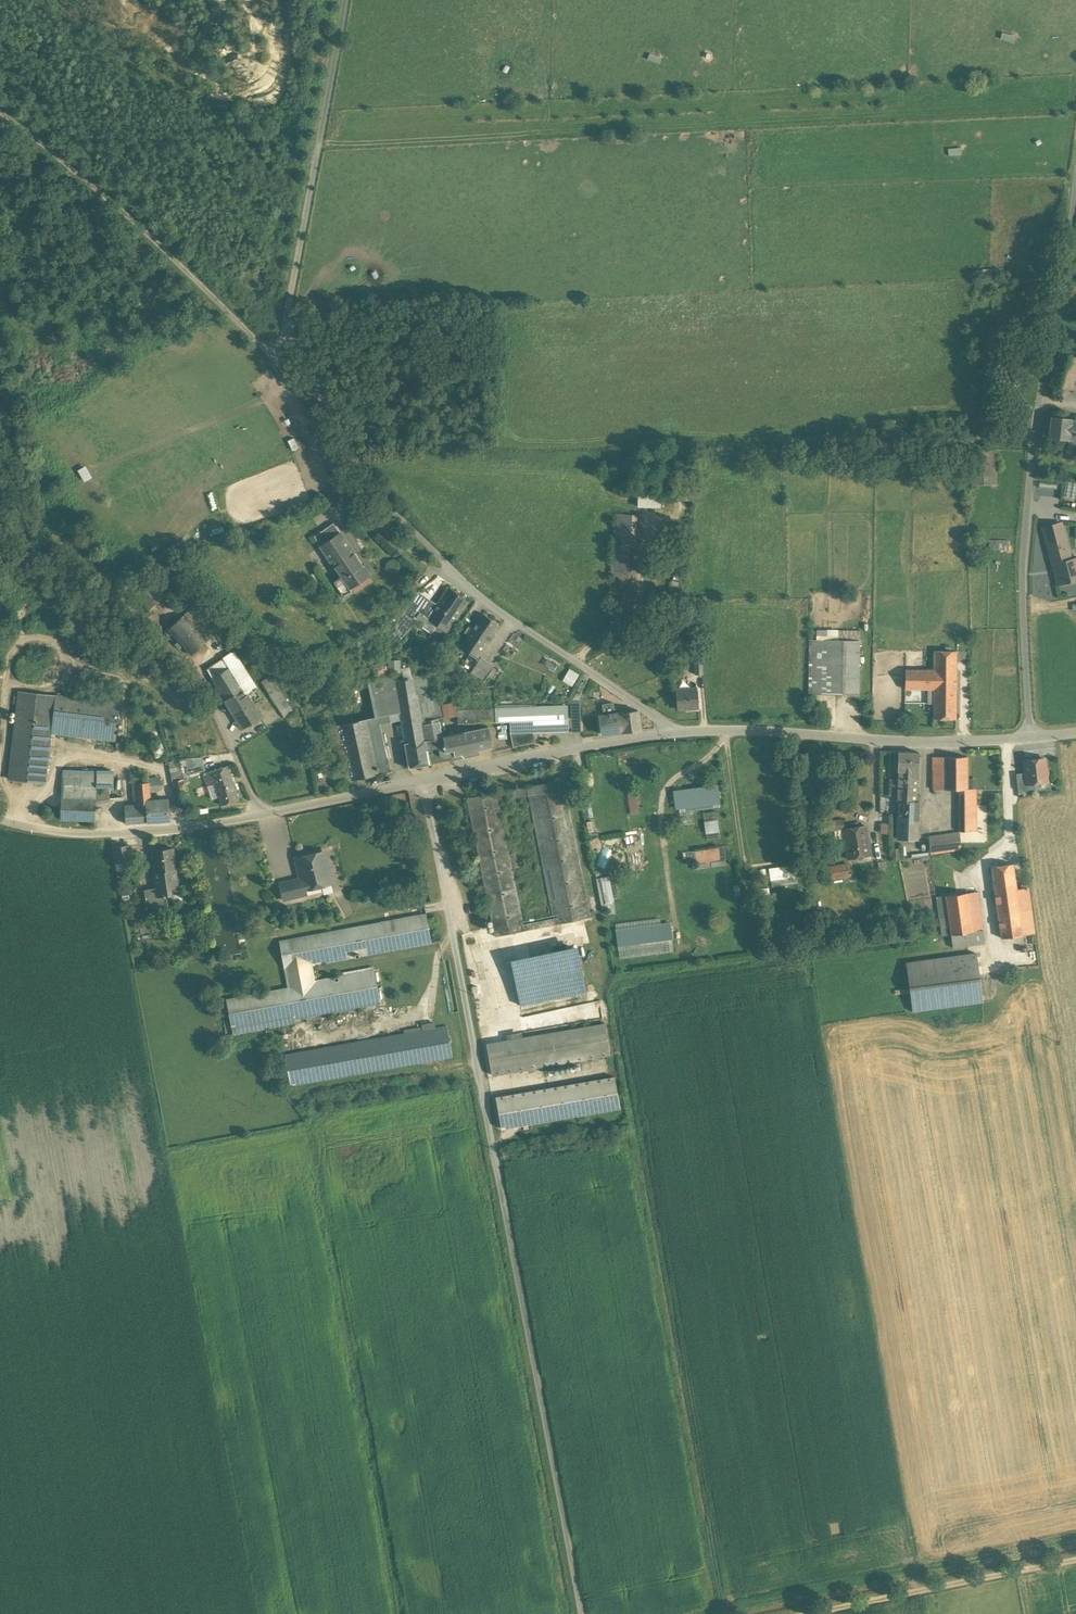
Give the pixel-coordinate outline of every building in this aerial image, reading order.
[(1057,352),(1049,384),(1072,390),(1075,379),(1075,374),(1075,357),(1057,352)] [(1070,419),(1052,417),(1050,437),(1068,439),(1068,438),(1070,420),(1070,419)] [(331,443),(326,445),(332,461),(330,462),(337,480),(345,477),(331,443)] [(85,481),(93,476),(87,465),(78,469),(85,481)] [(635,485),(622,485),(622,493),(634,493),(635,485)] [(661,486),(639,485),(638,507),(661,507),(661,486)] [(687,509),(691,494),(678,491),(675,506),(687,509)] [(634,514),(615,513),(611,576),(630,576),(634,514)] [(333,523),(314,536),(321,545),(339,532),(333,523)] [(1061,523),(1043,528),(1053,564),(1069,560),(1070,557),(1072,556),(1071,553),(1069,554),(1061,523)] [(339,532),(321,545),(330,559),(349,546),(339,532)] [(1008,541),(989,541),(989,549),(1008,550),(1008,541)] [(349,546),(330,559),(342,575),(350,587),(369,574),(349,546)] [(1053,564),(1058,584),(1075,579),(1075,558),(1069,560),(1053,564)] [(158,575),(136,595),(149,609),(171,589),(158,575)] [(342,575),(322,589),(331,602),(351,588),(350,587),(342,575)] [(466,601),(448,588),(436,605),(431,601),(422,614),(436,624),(431,632),(439,637),(444,629),(446,631),(466,601)] [(417,592),(404,610),(415,618),(419,612),(422,614),(431,601),(417,592)] [(214,634),(191,608),(185,614),(208,640),(214,634)] [(415,618),(404,610),(394,625),(400,638),(417,619),(415,618)] [(498,624),(483,613),(462,645),(477,656),(498,624)] [(208,640),(185,614),(168,629),(192,655),(208,640)] [(664,619),(658,620),(660,635),(666,633),(664,619)] [(653,626),(645,628),(649,646),(657,644),(653,626)] [(838,630),(837,639),(859,640),(859,630),(838,630)] [(808,693),(858,694),(859,640),(837,639),(809,639),(808,693)] [(257,687),(234,650),(207,667),(212,676),(212,677),(233,712),(251,699),(260,695),(256,688),(257,687)] [(934,699),(956,699),(956,651),(934,651),(934,670),(934,689),(934,699)] [(495,664),(481,656),(471,671),(484,679),(495,664)] [(399,666),(399,658),(388,659),(388,667),(399,666)] [(702,659),(694,659),(695,674),(703,674),(702,659)] [(409,664),(400,666),(403,675),(411,673),(409,664)] [(569,667),(563,680),(574,685),(580,672),(569,667)] [(934,670),(905,669),(905,689),(927,689),(934,689),(934,670)] [(395,680),(394,680),(396,688),(400,712),(405,743),(443,735),(440,718),(437,705),(437,701),(436,701),(431,672),(395,680)] [(394,674),(368,680),(369,683),(352,687),(355,703),(323,710),(327,727),(378,716),(373,693),(396,688),(394,680),(395,680),(394,674)] [(294,711),(271,675),(262,681),(284,717),(294,711)] [(697,687),(675,689),(677,709),(698,707),(697,687)] [(396,688),(373,693),(378,716),(400,712),(396,688)] [(56,696),(19,691),(9,778),(45,783),(51,732),(56,696)] [(120,703),(56,696),(51,732),(116,740),(120,703)] [(251,699),(233,712),(242,727),(261,715),(251,699)] [(956,699),(934,699),(934,703),(934,718),(956,719),(956,699)] [(455,701),(437,705),(440,718),(444,717),(444,718),(457,715),(455,701)] [(579,704),(570,704),(571,717),(580,717),(579,704)] [(823,707),(808,705),(807,713),(822,715),(823,707)] [(567,706),(495,709),(496,722),(510,721),(510,732),(533,732),(561,730),(561,726),(567,726),(567,706)] [(638,710),(620,712),(620,708),(614,708),(603,710),(603,714),(599,715),(602,734),(622,731),(622,732),(641,729),(638,710)] [(495,709),(458,710),(457,710),(458,723),(496,722),(495,709)] [(378,716),(327,727),(339,782),(390,771),(378,716)] [(580,717),(571,717),(571,731),(580,731),(580,717)] [(405,743),(404,743),(409,768),(431,764),(431,763),(452,759),(451,756),(461,754),(465,756),(466,756),(479,754),(479,750),(493,747),(488,726),(443,735),(405,743)] [(533,732),(510,732),(513,747),(535,742),(533,732)] [(919,752),(898,752),(896,802),(899,802),(899,801),(916,802),(916,801),(919,801),(919,802),(920,802),(921,795),(917,795),(919,752)] [(201,756),(185,758),(190,775),(206,769),(201,756)] [(967,756),(943,757),(943,789),(958,789),(967,789),(967,788),(967,756)] [(943,757),(932,757),(933,789),(943,789),(943,757)] [(185,758),(180,758),(180,761),(183,777),(190,775),(185,758)] [(1044,758),(1024,760),(1026,772),(1027,783),(1046,781),(1046,775),(1048,773),(1047,770),(1045,768),(1044,758)] [(173,779),(183,777),(180,761),(173,763),(173,761),(170,762),(173,779)] [(239,799),(228,765),(204,773),(208,785),(214,783),(221,805),(239,799)] [(111,771),(63,769),(62,785),(94,787),(111,787),(111,771)] [(132,783),(150,782),(149,778),(149,771),(131,773),(132,783)] [(1026,772),(1016,773),(1018,791),(1028,789),(1027,783),(1026,772)] [(161,777),(149,778),(150,782),(150,790),(162,789),(161,777)] [(184,778),(172,781),(177,802),(188,800),(184,778)] [(563,779),(527,786),(529,795),(554,918),(590,911),(587,898),(563,780),(563,779)] [(134,801),(137,801),(137,804),(124,805),(126,824),(148,822),(147,807),(152,806),(151,800),(150,790),(150,782),(132,783),(134,801)] [(94,787),(62,785),(62,797),(95,799),(94,790),(94,787)] [(527,786),(496,792),(497,800),(515,796),(515,798),(529,795),(527,786)] [(109,788),(101,789),(103,801),(110,800),(109,788)] [(967,788),(967,789),(958,789),(959,831),(976,831),(976,788),(967,788)] [(101,789),(94,790),(95,799),(96,799),(96,802),(103,801),(101,789)] [(631,812),(638,811),(636,791),(628,793),(631,812)] [(467,798),(487,896),(516,890),(511,868),(508,853),(497,800),(496,792),(467,798)] [(62,797),(61,798),(60,819),(95,820),(96,802),(96,799),(95,799),(62,797)] [(590,797),(582,798),(585,816),(593,814),(590,797)] [(168,798),(151,800),(152,806),(147,807),(148,822),(169,820),(168,798)] [(916,802),(899,801),(899,802),(897,839),(917,839),(919,802),(919,801),(916,801),(916,802)] [(718,810),(703,812),(706,832),(720,831),(718,810)] [(842,820),(824,822),(826,831),(843,828),(842,820)] [(889,824),(879,823),(879,832),(889,833),(889,824)] [(866,826),(843,829),(848,858),(870,855),(866,826)] [(959,832),(929,837),(931,853),(961,849),(959,832)] [(696,849),(698,861),(721,858),(719,846),(696,849)] [(173,848),(153,850),(156,872),(175,869),(176,869),(173,848)] [(900,849),(891,849),(892,859),(900,858),(900,849)] [(314,853),(296,858),(301,877),(294,879),(298,896),(305,894),(304,889),(322,885),(321,880),(331,878),(325,852),(315,854),(314,853)] [(508,853),(511,868),(519,866),(516,852),(508,853)] [(774,865),(775,874),(793,871),(791,863),(774,865)] [(848,864),(825,868),(827,878),(849,875),(848,864)] [(1013,864),(991,867),(994,886),(1015,883),(1013,864)] [(175,869),(156,872),(155,872),(157,887),(165,886),(166,894),(171,894),(170,887),(177,885),(175,869)] [(294,879),(280,883),(284,899),(298,896),(294,879)] [(1015,883),(994,886),(1001,938),(1034,933),(1027,887),(1016,889),(1015,883)] [(157,887),(144,889),(148,911),(168,909),(166,894),(165,886),(157,887)] [(523,924),(516,890),(487,896),(495,936),(524,930),(523,924)] [(978,891),(967,893),(972,931),(983,930),(978,891)] [(967,893),(945,896),(951,934),(972,931),(967,893)] [(945,896),(936,897),(942,935),(951,934),(945,896)] [(587,898),(590,911),(596,910),(593,897),(587,898)] [(606,913),(614,912),(612,901),(603,902),(606,913)] [(554,918),(555,924),(591,917),(590,911),(554,918)] [(426,914),(288,940),(291,956),(293,965),(311,962),(312,965),(431,943),(426,914)] [(167,917),(155,918),(155,928),(167,928),(167,917)] [(661,917),(616,923),(620,956),(676,949),(672,920),(662,922),(661,917)] [(555,924),(554,918),(523,924),(524,930),(555,924)] [(972,931),(951,934),(953,947),(985,943),(983,930),(972,931)] [(288,940),(280,941),(283,958),(291,956),(288,940)] [(577,949),(511,962),(520,1005),(586,991),(577,949)] [(976,952),(906,962),(913,1011),(983,1002),(976,952)] [(311,962),(293,965),(291,956),(283,958),(289,988),(315,983),(315,980),(312,965),(311,962)] [(374,969),(315,980),(315,983),(289,988),(226,1000),(231,1025),(293,1014),(293,1017),(380,1000),(374,969)] [(294,1020),(293,1017),(293,1014),(231,1025),(232,1032),(294,1020)] [(423,1030),(285,1054),(290,1085),(452,1057),(446,1026),(434,1028),(433,1022),(422,1024),(423,1030)] [(604,1023),(487,1043),(492,1074),(547,1065),(580,1059),(610,1054),(604,1023)] [(215,1035),(207,1036),(209,1049),(218,1048),(215,1035)] [(580,1059),(547,1065),(549,1073),(582,1068),(580,1059)] [(614,1076),(496,1097),(501,1127),(620,1107),(614,1076)]
